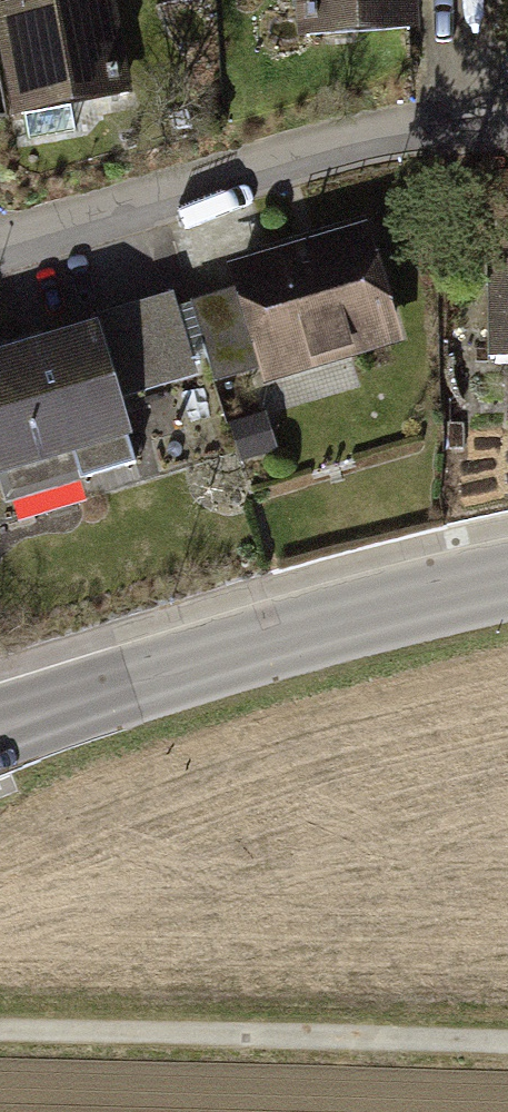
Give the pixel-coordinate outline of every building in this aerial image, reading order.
[(0,5),(0,86),(4,114),(123,97),(109,0),(36,0),(0,5)] [(291,33),(404,30),(403,0),(290,0),(291,33)] [(469,196),(471,366),(507,365),(507,196),(469,196)] [(370,215),(224,252),(256,379),(402,341),(370,215)] [(0,340),(0,469),(118,439),(86,318),(0,340)]
